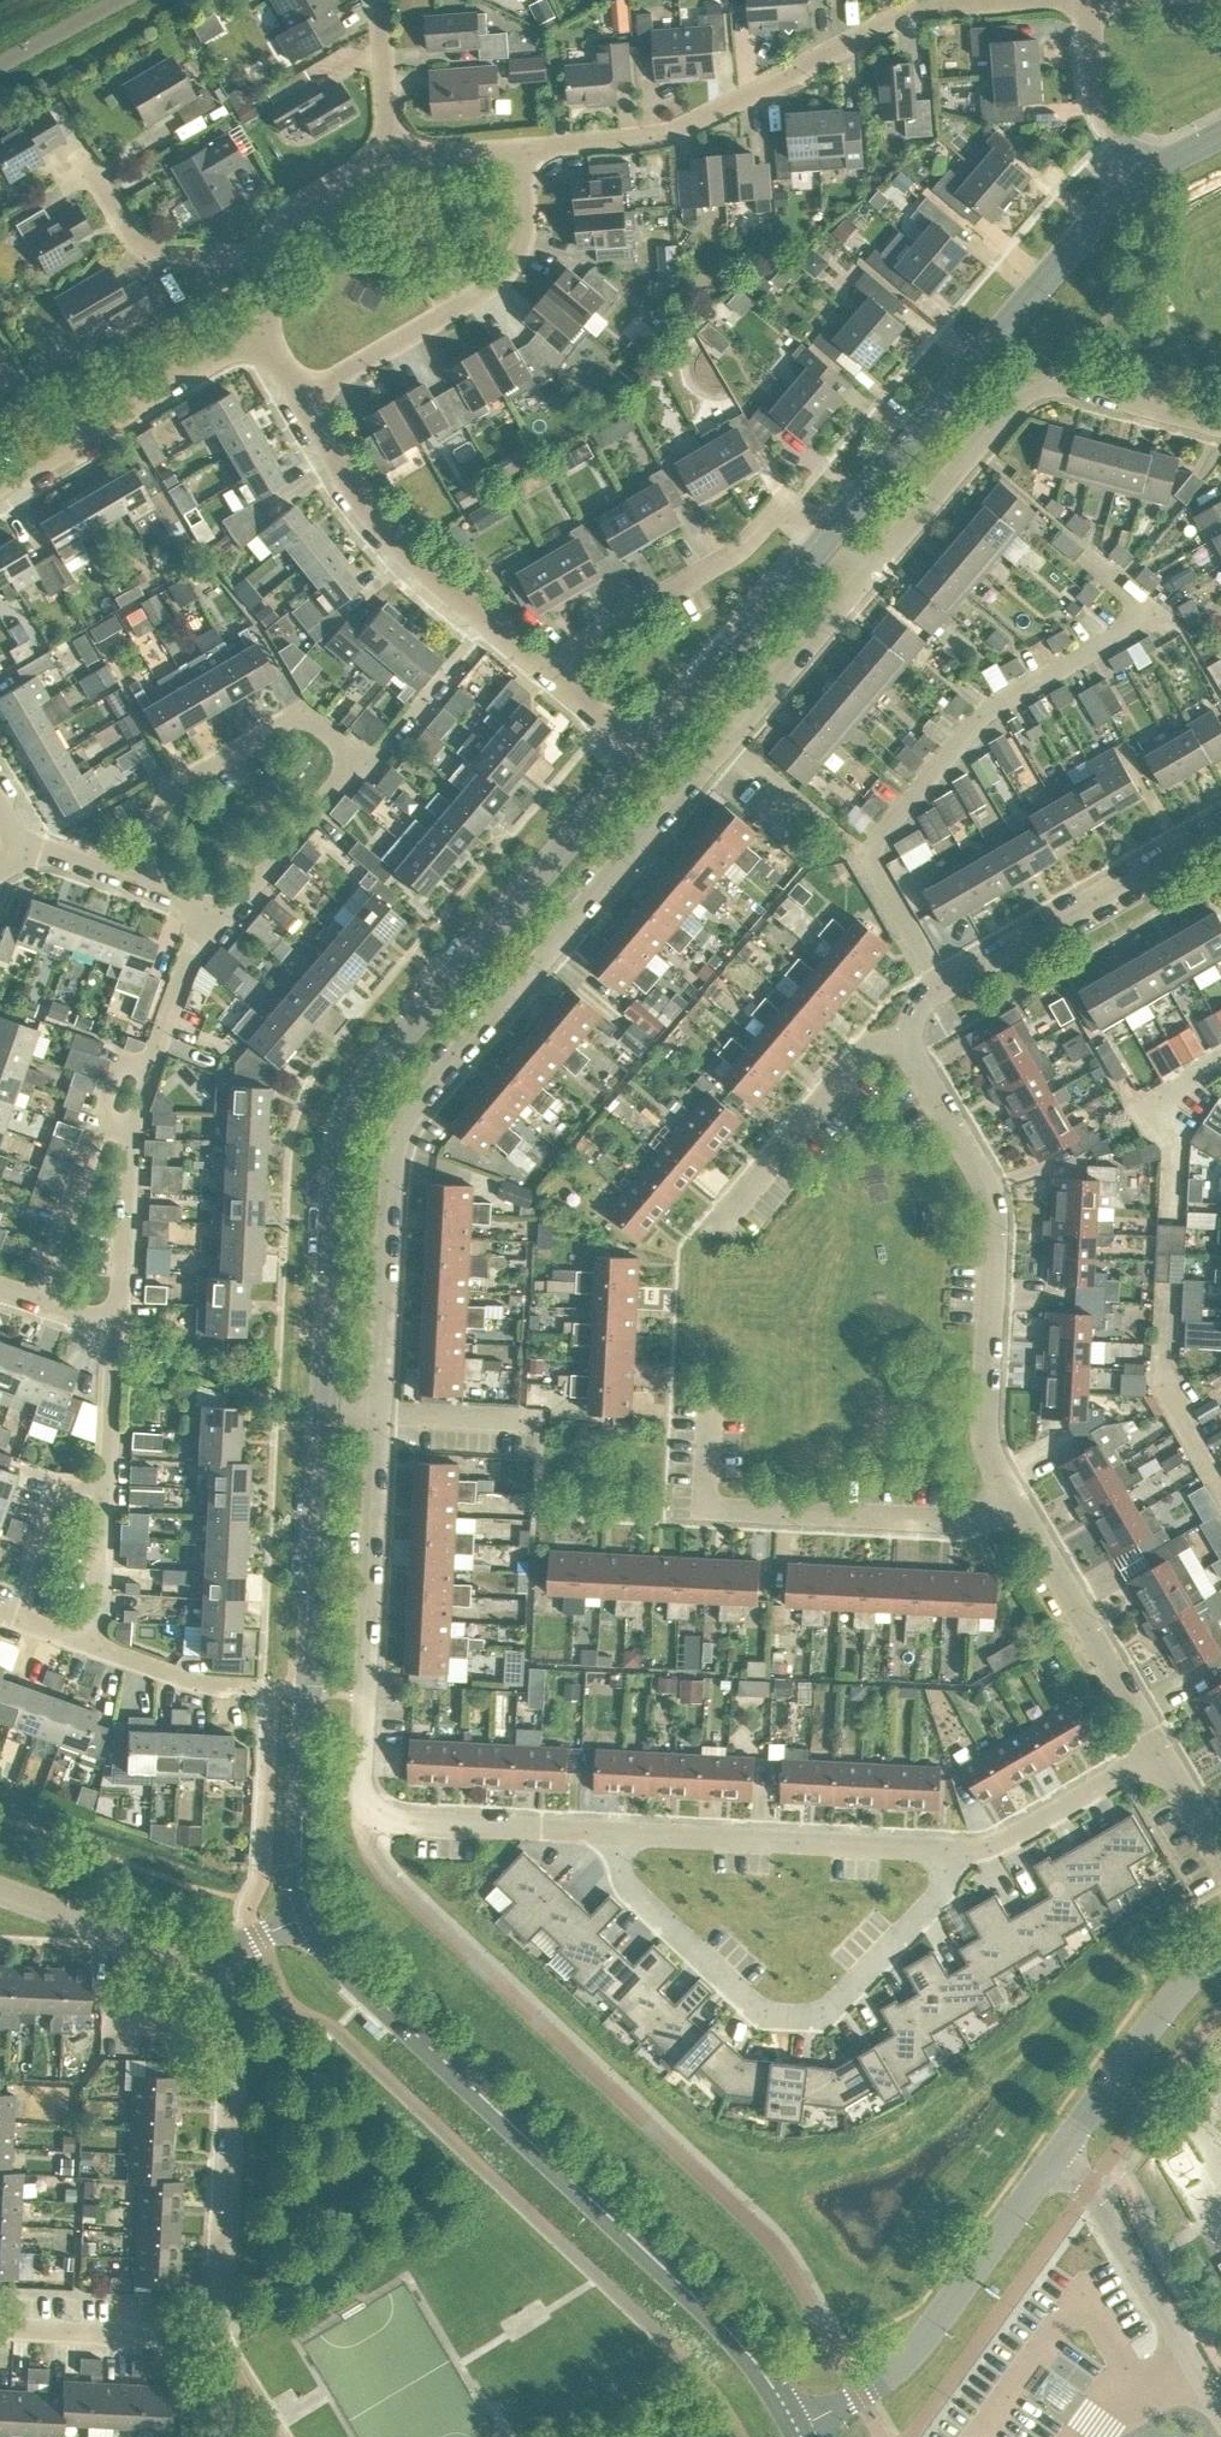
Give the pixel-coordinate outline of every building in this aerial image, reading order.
[(336,3),(334,0),(270,0),(287,30),(275,37),(290,62),(341,32),(327,8),(336,3)] [(539,26),(556,17),(548,0),(541,0),(529,6),(539,26)] [(778,0),(748,0),(750,32),(780,30),(778,0)] [(780,30),(810,28),(808,0),(778,0),(780,30)] [(708,15),(722,14),(721,4),(707,5),(708,15)] [(426,18),(428,51),(479,47),(480,61),(509,58),(506,33),(487,34),(486,13),(426,18)] [(685,79),(681,31),(653,33),(651,14),(637,15),(640,57),(654,56),(656,81),(685,79)] [(699,29),(681,31),(685,79),(714,77),(712,52),(727,50),(724,14),(722,14),(708,15),(698,16),(699,29)] [(993,55),(994,75),(1039,71),(1037,40),(1009,42),(1008,26),(971,28),(973,56),(993,55)] [(587,102),(588,108),(617,106),(615,82),(630,80),(627,44),(595,47),(597,65),(566,68),(569,104),(587,102)] [(184,123),(213,106),(202,89),(191,96),(170,60),(123,87),(145,124),(147,123),(148,126),(164,117),(162,114),(174,107),(184,123)] [(544,60),(511,63),(512,82),(546,79),(544,60)] [(880,120),(905,118),(906,138),(933,136),(930,100),(915,101),(913,64),(876,67),(880,120)] [(453,85),(431,87),(434,118),(492,114),(491,97),(498,97),(496,67),(452,71),(453,85)] [(1039,71),(994,75),(996,95),(981,96),(983,122),(989,123),(1015,121),(1014,105),(1042,103),(1039,71)] [(265,110),(277,131),(300,117),(313,138),(355,114),(337,84),(319,94),(311,82),(265,110)] [(257,116),(249,102),(234,110),(242,124),(257,116)] [(44,111),(43,107),(0,132),(0,169),(7,182),(42,162),(38,155),(62,141),(44,111)] [(843,110),(816,112),(820,170),(847,168),(847,170),(864,168),(861,135),(860,113),(843,114),(843,110)] [(820,170),(816,112),(787,114),(788,140),(775,141),(777,180),(792,179),(791,172),(820,170)] [(987,158),(976,170),(1012,200),(1030,178),(1008,160),(1018,149),(996,130),(978,150),(987,158)] [(222,177),(243,165),(224,133),(203,146),(205,149),(171,169),(200,218),(234,198),(222,177)] [(752,153),(723,156),(726,205),(727,205),(727,201),(756,199),(757,213),(771,212),(769,178),(768,164),(753,165),(752,153)] [(726,205),(723,156),(693,158),(693,170),(679,171),(683,222),(698,221),(697,207),(726,205)] [(575,182),(577,215),(622,212),(621,192),(631,191),(629,163),(590,166),(591,180),(575,182)] [(1012,200),(976,170),(965,183),(949,169),(932,190),(962,215),(971,204),(993,222),(1012,200)] [(904,193),(913,183),(901,172),(892,183),(904,193)] [(789,206),(788,191),(774,192),(775,207),(789,206)] [(926,231),(915,245),(949,274),(968,251),(947,233),(956,222),(926,197),(917,208),(923,213),(915,222),(926,231)] [(56,217),(57,219),(50,223),(42,209),(13,225),(22,240),(25,238),(46,273),(79,254),(71,240),(88,230),(74,206),(56,217)] [(622,212),(577,215),(580,249),(596,248),(597,262),(637,259),(634,231),(624,232),(622,212)] [(830,232),(843,243),(854,230),(841,219),(830,232)] [(949,274),(915,245),(905,256),(891,243),(881,254),(876,249),(866,261),(899,289),(909,278),(930,296),(949,274)] [(569,271),(547,296),(582,325),(594,310),(602,317),(621,295),(591,270),(581,281),(569,271)] [(55,302),(74,335),(106,316),(114,331),(151,309),(135,283),(120,292),(108,271),(55,302)] [(863,306),(853,318),(887,347),(905,326),(881,307),(892,294),(870,275),(852,297),(863,306)] [(762,299),(773,286),(764,279),(753,291),(762,299)] [(538,332),(529,343),(554,374),(577,347),(569,341),(582,325),(547,296),(526,322),(538,332)] [(887,347),(853,318),(841,331),(830,322),(813,342),(835,361),(845,350),(868,369),(887,347)] [(707,341),(717,329),(709,322),(699,334),(707,341)] [(641,369),(657,349),(638,334),(622,354),(641,369)] [(508,337),(479,354),(502,393),(519,382),(524,392),(554,374),(529,343),(516,351),(508,337)] [(800,378),(789,390),(825,420),(843,398),(842,397),(851,387),(831,369),(802,344),(792,355),(799,361),(791,371),(800,378)] [(458,385),(445,392),(465,426),(490,412),(484,403),(502,393),(479,354),(450,371),(458,385)] [(665,377),(658,365),(646,373),(650,379),(658,381),(665,377)] [(425,386),(396,403),(419,441),(436,431),(441,440),(465,426),(445,392),(433,399),(425,386)] [(825,420),(789,390),(779,403),(770,395),(753,416),(775,435),(784,424),(806,442),(825,420)] [(202,439),(214,432),(213,431),(241,414),(228,392),(189,416),(202,439)] [(419,441),(396,403),(367,420),(375,433),(362,441),(382,475),(407,461),(401,452),(419,441)] [(724,436),(707,446),(730,485),(759,468),(751,454),(764,447),(744,413),(719,427),(724,436)] [(213,431),(214,432),(227,455),(260,435),(251,419),(246,422),(241,414),(213,431)] [(637,428),(629,415),(618,422),(625,435),(637,428)] [(1037,470),(1065,478),(1075,436),(1077,437),(1078,433),(1049,425),(1037,470)] [(134,437),(152,467),(165,460),(147,430),(134,437)] [(227,455),(241,478),(241,479),(269,462),(265,455),(270,452),(260,435),(227,455)] [(1065,478),(1090,484),(1101,443),(1077,437),(1075,436),(1065,478)] [(1090,484),(1115,491),(1126,450),(1101,443),(1090,484)] [(594,457),(587,444),(579,448),(586,461),(594,457)] [(660,462),(664,468),(681,496),(681,495),(693,489),(701,502),(730,485),(707,446),(690,457),(685,447),(660,462)] [(1115,491),(1140,497),(1151,456),(1149,456),(1126,450),(1115,491)] [(1151,456),(1140,497),(1167,505),(1179,460),(1150,452),(1149,456),(1151,456)] [(505,460),(493,467),(504,485),(515,478),(505,460)] [(250,503),(282,484),(269,462),(241,479),(241,478),(229,485),(232,489),(221,495),(232,513),(220,520),(229,535),(258,515),(250,503)] [(157,474),(167,491),(179,485),(169,468),(157,474)] [(547,468),(535,475),(543,488),(555,481),(547,468)] [(645,491),(628,501),(651,540),(680,523),(672,509),(685,502),(681,495),(681,496),(664,468),(640,482),(645,491)] [(130,470),(108,483),(124,512),(137,533),(159,520),(164,528),(177,521),(159,491),(146,498),(130,470)] [(1174,495),(1185,504),(1204,481),(1193,472),(1174,495)] [(464,509),(498,488),(490,474),(456,494),(464,509)] [(97,482),(81,492),(101,525),(124,512),(108,483),(100,487),(97,482)] [(981,505),(984,508),(985,506),(1018,534),(1036,512),(1001,482),(981,505)] [(172,500),(180,514),(196,505),(188,491),(172,500)] [(68,506),(61,510),(84,550),(112,544),(101,526),(101,525),(81,492),(65,502),(68,506)] [(512,513),(502,496),(470,515),(480,532),(512,513)] [(1045,507),(1057,517),(1064,509),(1052,499),(1045,507)] [(581,517),(584,523),(585,523),(602,550),(614,544),(622,557),(651,540),(628,501),(611,512),(605,502),(581,517)] [(1208,541),(1220,534),(1220,501),(1194,517),(1208,541)] [(282,546),(308,525),(291,506),(266,526),(258,515),(229,535),(239,548),(245,544),(259,561),(270,552),(272,555),(282,547),(282,546)] [(985,506),(984,508),(969,526),(1001,554),(1018,534),(985,506)] [(84,550),(61,510),(38,524),(55,552),(43,559),(60,589),(73,582),(68,573),(62,563),(84,550)] [(1066,525),(1074,531),(1084,520),(1076,513),(1066,525)] [(214,538),(202,520),(188,529),(200,547),(214,538)] [(1084,520),(1074,531),(1082,538),(1092,526),(1084,520)] [(183,531),(177,521),(164,528),(169,535),(174,536),(183,531)] [(566,546),(549,556),(571,595),(600,578),(592,564),(606,557),(602,550),(585,523),(584,523),(560,537),(566,546)] [(282,546),(282,547),(299,568),(330,543),(317,529),(313,532),(308,525),(282,546)] [(969,526),(952,546),(984,574),(1001,554),(969,526)] [(1220,563),(1220,534),(1208,541),(1220,563)] [(0,546),(0,565),(9,580),(8,580),(15,591),(16,591),(37,578),(48,597),(60,589),(43,559),(30,566),(14,538),(0,546)] [(342,568),(337,562),(342,558),(330,543),(299,568),(310,580),(303,586),(302,592),(306,597),(316,589),(317,589),(342,568)] [(1109,555),(1117,562),(1126,550),(1119,543),(1109,555)] [(952,546),(935,566),(967,593),(984,574),(952,546)] [(1126,550),(1117,562),(1124,568),(1134,557),(1126,550)] [(571,595),(549,556),(531,567),(526,557),(502,572),(522,606),(534,599),(542,612),(571,595)] [(7,601),(18,594),(16,591),(15,591),(8,580),(9,580),(0,565),(0,589),(7,601)] [(935,566),(919,584),(918,586),(951,613),(967,593),(935,566)] [(1136,578),(1144,585),(1154,573),(1146,566),(1136,578)] [(315,642),(317,640),(340,622),(342,620),(333,609),(359,588),(342,568),(317,589),(316,589),(306,597),(289,610),(315,642)] [(141,573),(132,578),(136,585),(139,590),(148,585),(141,573)] [(1154,573),(1144,585),(1152,592),(1162,580),(1154,573)] [(196,599),(184,578),(167,588),(179,609),(196,599)] [(73,582),(60,589),(65,597),(78,589),(73,582)] [(918,586),(919,584),(916,582),(897,605),(932,635),(944,645),(951,636),(940,626),(951,613),(918,586)] [(1089,582),(1082,590),(1094,599),(1101,592),(1089,582)] [(139,590),(136,585),(116,597),(121,607),(141,595),(139,590)] [(1094,599),(1082,590),(1075,598),(1087,607),(1094,599)] [(243,602),(249,609),(261,600),(255,592),(243,602)] [(152,596),(140,603),(145,611),(157,603),(152,596)] [(1178,607),(1183,616),(1196,608),(1191,600),(1178,607)] [(254,615),(264,628),(277,617),(267,604),(254,615)] [(342,623),(340,622),(317,640),(345,664),(350,659),(363,670),(404,621),(384,604),(378,610),(362,628),(348,616),(342,623)] [(139,608),(124,616),(130,626),(145,617),(139,608)] [(1196,608),(1183,616),(1188,625),(1201,617),(1196,608)] [(871,635),(874,638),(875,637),(908,664),(926,642),(890,612),(871,635)] [(410,626),(404,621),(363,670),(382,686),(394,673),(418,644),(405,633),(410,626)] [(245,649),(231,657),(250,690),(273,676),(254,643),(253,644),(245,628),(236,633),(245,649)] [(1000,653),(1010,641),(996,629),(986,641),(1000,653)] [(1065,629),(1056,635),(1063,648),(1072,643),(1065,629)] [(88,644),(83,635),(71,642),(76,651),(88,644)] [(1063,648),(1056,635),(1047,640),(1054,653),(1063,648)] [(1140,641),(1148,654),(1157,649),(1149,636),(1140,641)] [(875,637),(874,638),(858,656),(891,684),(908,664),(875,637)] [(24,641),(16,646),(23,659),(32,654),(24,641)] [(222,642),(200,655),(233,710),(239,706),(235,699),(250,690),(231,657),(222,642)] [(418,644),(394,673),(406,683),(395,697),(402,703),(414,690),(439,661),(418,644)] [(16,646),(7,651),(15,664),(23,659),(16,646)] [(304,654),(297,649),(285,664),(289,671),(304,654)] [(1126,649),(1117,654),(1125,667),(1134,662),(1126,649)] [(7,721),(36,704),(36,705),(47,698),(34,676),(53,665),(45,653),(15,670),(22,683),(0,696),(0,709),(7,721)] [(1125,667),(1117,654),(1108,659),(1116,673),(1125,667)] [(200,655),(177,668),(206,716),(221,707),(225,714),(233,710),(200,655)] [(858,656),(841,676),(874,704),(891,684),(858,656)] [(1017,657),(1008,662),(1016,676),(1025,670),(1017,657)] [(1212,676),(1220,671),(1220,661),(1220,659),(1207,667),(1212,676)] [(1016,676),(1008,662),(999,667),(1007,681),(1016,676)] [(89,674),(99,692),(116,682),(106,664),(89,674)] [(164,697),(183,729),(187,737),(195,732),(191,725),(206,716),(177,668),(156,681),(165,696),(164,697)] [(1212,676),(1217,685),(1220,683),(1220,671),(1212,676)] [(841,676),(825,696),(857,724),(874,704),(841,676)] [(483,709),(488,713),(530,749),(531,748),(548,729),(519,704),(528,694),(510,678),(483,709)] [(1105,678),(1094,685),(1111,716),(1123,709),(1105,678)] [(136,680),(127,685),(132,695),(141,690),(136,680)] [(1074,699),(1065,685),(1050,694),(1059,708),(1074,699)] [(1111,716),(1094,685),(1078,694),(1097,728),(1112,719),(1111,716)] [(451,696),(468,711),(474,703),(458,689),(451,696)] [(108,705),(120,699),(115,690),(104,697),(108,705)] [(183,729),(164,697),(150,705),(141,690),(132,695),(141,710),(160,743),(183,729)] [(958,693),(951,701),(963,711),(970,703),(958,693)] [(825,696),(808,716),(840,743),(857,724),(825,696)] [(963,711),(951,701),(950,703),(943,696),(935,706),(944,713),(946,711),(956,719),(963,711)] [(16,748),(50,728),(60,722),(51,707),(52,707),(47,698),(36,705),(36,704),(7,721),(12,729),(7,732),(16,748)] [(1042,698),(1029,706),(1038,722),(1052,714),(1042,698)] [(432,719),(439,725),(448,715),(441,708),(432,719)] [(339,722),(347,729),(356,717),(348,710),(339,722)] [(1188,725),(1209,762),(1208,762),(1210,766),(1220,759),(1220,724),(1213,710),(1188,725)] [(356,717),(347,729),(356,736),(372,719),(362,711),(356,717)] [(495,732),(484,744),(520,774),(538,753),(531,748),(530,749),(488,713),(481,721),(495,732)] [(115,722),(124,739),(138,731),(128,714),(115,722)] [(808,716),(792,734),(791,736),(823,763),(840,743),(808,716)] [(1024,729),(1017,716),(1007,722),(1014,734),(1024,729)] [(1044,733),(1039,725),(1026,732),(1031,741),(1044,733)] [(1188,725),(1165,738),(1187,775),(1208,762),(1209,762),(1188,725)] [(16,748),(30,772),(64,752),(50,728),(16,748)] [(791,736),(792,734),(789,732),(770,755),(805,785),(823,763),(791,736)] [(454,753),(463,760),(497,789),(497,788),(504,793),(520,774),(484,744),(471,733),(461,745),(454,753)] [(929,751),(918,741),(909,733),(902,741),(911,748),(911,749),(923,759),(929,751)] [(924,733),(918,741),(929,751),(936,743),(924,733)] [(988,744),(1007,775),(1023,766),(1004,734),(988,744)] [(1187,775),(1165,738),(1142,751),(1164,788),(1187,775)] [(129,746),(147,777),(160,769),(142,739),(129,746)] [(408,748),(427,763),(433,756),(414,740),(408,748)] [(1113,748),(1090,762),(1118,811),(1142,797),(1113,748)] [(45,785),(49,793),(78,776),(78,775),(89,769),(83,760),(72,766),(64,752),(30,772),(40,788),(45,785)] [(972,764),(979,776),(989,771),(982,758),(972,764)] [(470,779),(460,791),(495,821),(501,815),(494,810),(506,796),(504,793),(497,788),(497,789),(463,760),(456,768),(470,779)] [(894,769),(906,779),(913,771),(901,761),(894,769)] [(1095,772),(1073,785),(1096,824),(1118,811),(1090,762),(1089,762),(1095,772)] [(383,775),(397,787),(404,778),(389,767),(383,775)] [(78,776),(49,793),(62,815),(102,791),(89,769),(78,775),(78,776)] [(952,782),(970,813),(986,805),(968,773),(952,782)] [(1073,785),(1051,798),(1073,837),(1096,824),(1073,785)] [(934,800),(949,826),(967,816),(952,790),(934,800)] [(374,807),(356,791),(349,799),(367,815),(374,807)] [(436,792),(429,800),(472,836),(484,822),(490,827),(495,821),(460,791),(449,804),(436,792)] [(874,792),(867,800),(879,810),(886,802),(874,792)] [(1027,811),(1033,821),(1034,821),(1051,850),(1052,849),(1073,837),(1051,798),(1027,811)] [(436,819),(426,831),(462,861),(467,855),(461,849),(472,836),(429,800),(423,807),(436,819)] [(879,810),(867,800),(861,808),(872,818),(879,810)] [(110,810),(116,821),(132,812),(125,801),(110,810)] [(725,806),(707,826),(754,866),(761,858),(747,845),(757,833),(725,806)] [(917,818),(933,845),(952,834),(936,807),(917,818)] [(413,819),(396,839),(438,875),(450,862),(456,867),(462,861),(426,831),(413,819)] [(1034,821),(1033,821),(1012,834),(1034,873),(1058,859),(1052,849),(1051,850),(1034,821)] [(707,826),(691,846),(723,873),(732,862),(747,875),(754,867),(754,866),(707,826)] [(914,848),(920,857),(931,850),(926,842),(919,830),(894,844),(901,856),(914,848)] [(1012,834),(989,847),(1012,886),(1034,873),(1012,834)] [(346,853),(376,879),(382,883),(392,871),(421,896),(438,875),(396,839),(379,860),(356,840),(346,853)] [(292,860),(303,869),(316,854),(305,846),(292,860)] [(691,846),(674,866),(721,906),(728,897),(713,885),(723,873),(691,846)] [(989,847),(967,860),(989,899),(1012,886),(989,847)] [(967,860),(944,873),(967,912),(989,899),(967,860)] [(284,872),(302,886),(309,878),(292,863),(284,872)] [(674,866),(657,886),(689,913),(699,902),(713,914),(721,906),(674,866)] [(747,875),(746,875),(754,882),(762,873),(754,867),(747,875)] [(967,912),(944,873),(921,887),(944,926),(967,912)] [(801,904),(815,888),(803,877),(789,894),(801,904)] [(370,894),(352,916),(386,944),(404,922),(390,910),(400,899),(382,883),(376,879),(366,890),(370,894)] [(657,886),(640,906),(687,945),(694,937),(680,925),(689,913),(657,886)] [(261,910),(283,929),(292,918),(270,899),(261,910)] [(43,940),(42,939),(53,908),(29,900),(18,930),(5,926),(0,939),(0,961),(7,964),(14,943),(39,952),(43,940)] [(789,909),(783,903),(774,913),(780,919),(789,909)] [(42,939),(43,940),(68,949),(81,912),(63,905),(61,911),(53,908),(42,939)] [(640,906),(623,925),(656,953),(665,941),(680,954),(687,945),(640,906)] [(68,949),(94,958),(107,921),(81,912),(68,949)] [(1192,925),(1215,965),(1220,961),(1220,921),(1216,912),(1192,925)] [(333,920),(325,929),(364,963),(376,948),(380,951),(386,944),(352,916),(342,928),(333,920)] [(243,930),(269,953),(280,939),(255,917),(243,930)] [(833,918),(825,927),(872,966),(890,946),(858,919),(847,931),(833,918)] [(116,979),(131,936),(123,933),(125,927),(107,921),(94,958),(109,963),(105,975),(116,979)] [(623,925),(607,945),(653,985),(661,976),(646,964),(656,953),(623,925)] [(1192,925),(1170,939),(1193,978),(1215,965),(1192,925)] [(326,946),(317,958),(350,986),(356,979),(353,976),(364,963),(325,929),(322,927),(314,936),(326,946)] [(833,948),(823,959),(856,986),(872,966),(825,927),(818,935),(833,948)] [(158,980),(145,975),(155,944),(131,936),(116,979),(113,988),(136,997),(129,1018),(143,1023),(158,980)] [(1170,939),(1147,952),(1170,991),(1193,978),(1170,939)] [(257,959),(235,940),(225,951),(247,970),(257,959)] [(746,960),(754,951),(746,944),(738,954),(746,960)] [(653,985),(607,945),(589,966),(621,993),(631,981),(646,993),(653,985)] [(1147,952),(1125,965),(1148,1004),(1170,991),(1147,952)] [(714,968),(722,960),(715,954),(708,962),(714,968)] [(317,958),(299,978),(329,1004),(341,990),(344,993),(350,986),(317,958)] [(799,958),(792,966),(839,1006),(856,986),(823,959),(814,970),(799,958)] [(705,981),(714,970),(706,963),(697,974),(705,981)] [(1125,965),(1103,978),(1125,1017),(1148,1004),(1125,965)] [(799,987),(790,999),(822,1026),(839,1006),(792,966),(785,975),(799,987)] [(231,972),(221,984),(232,994),(242,982),(231,972)] [(299,978),(281,999),(314,1028),(320,1021),(317,1018),(329,1004),(299,978)] [(1125,1017),(1103,978),(1079,992),(1081,995),(1073,1000),(1091,1031),(1100,1026),(1102,1031),(1125,1017)] [(570,988),(553,1008),(585,1035),(595,1024),(610,1036),(617,1027),(570,988)] [(677,993),(672,1000),(683,1009),(688,1003),(677,993)] [(765,997),(758,1006),(805,1046),(822,1026),(790,999),(780,1010),(765,997)] [(19,1013),(33,1018),(38,1004),(24,999),(19,1013)] [(281,999),(263,1020),(293,1046),(305,1032),(308,1035),(314,1028),(281,999)] [(625,1012),(654,1038),(665,1025),(636,1000),(625,1012)] [(46,1017),(63,1022),(68,1007),(52,1001),(46,1017)] [(752,1001),(746,1008),(752,1013),(758,1006),(752,1001)] [(1056,1010),(1064,1024),(1075,1018),(1067,1003),(1056,1010)] [(766,1027),(756,1038),(788,1066),(805,1046),(758,1006),(752,1013),(751,1014),(766,1027)] [(973,1048),(986,1071),(1026,1048),(1019,1037),(1030,1030),(1024,1019),(1016,1006),(989,1021),(997,1034),(973,1048)] [(553,1008),(536,1028),(583,1068),(590,1059),(576,1047),(585,1035),(553,1008)] [(282,1060),(293,1046),(263,1020),(252,1010),(233,1032),(248,1045),(233,1063),(271,1078),(285,1063),(282,1060)] [(1213,1014),(1197,1023),(1211,1048),(1220,1042),(1220,1028),(1213,1014)] [(72,1026),(89,1031),(92,1020),(76,1015),(72,1026)] [(28,1055),(37,1030),(0,1017),(0,1046),(28,1055)] [(619,1040),(640,1058),(655,1040),(634,1022),(619,1040)] [(1190,1027),(1169,1040),(1183,1064),(1205,1051),(1190,1027)] [(536,1028),(519,1048),(552,1075),(561,1064),(576,1076),(583,1068),(536,1028)] [(69,1047),(97,1057),(102,1043),(73,1033),(69,1047)] [(1062,1044),(1065,1049),(1074,1044),(1080,1053),(1089,1048),(1080,1034),(1062,1044)] [(732,1037),(725,1046),(771,1085),(788,1066),(756,1038),(746,1050),(732,1037)] [(1096,1047),(1116,1082),(1128,1075),(1108,1040),(1096,1047)] [(1183,1064),(1169,1040),(1146,1053),(1160,1077),(1183,1064)] [(140,1051),(143,1047),(124,1041),(121,1050),(131,1053),(140,1051)] [(1074,1044),(1065,1049),(1073,1062),(1091,1052),(1089,1048),(1080,1053),(1074,1044)] [(32,1084),(42,1088),(46,1076),(23,1068),(28,1055),(0,1046),(0,1073),(32,1084)] [(676,1052),(669,1046),(662,1054),(670,1060),(676,1052)] [(771,1085),(725,1046),(717,1054),(732,1066),(722,1078),(733,1088),(746,1099),(754,1106),(771,1085)] [(519,1048),(503,1067),(558,1114),(566,1105),(557,1099),(542,1086),(552,1075),(519,1048)] [(988,1089),(992,1098),(1051,1063),(1045,1052),(1032,1060),(1026,1048),(986,1071),(995,1085),(988,1089)] [(213,1114),(226,1114),(265,1117),(266,1099),(270,1099),(271,1078),(233,1063),(232,1086),(215,1085),(213,1114)] [(1004,1102),(1012,1116),(1052,1093),(1045,1081),(1058,1074),(1051,1063),(992,1098),(997,1106),(1004,1102)] [(1091,1072),(1096,1081),(1105,1076),(1100,1066),(1091,1072)] [(503,1067),(486,1087),(518,1115),(528,1103),(550,1122),(558,1114),(503,1067)] [(11,1104),(15,1091),(27,1096),(32,1084),(0,1073),(0,1101),(11,1104)] [(702,1075),(694,1084),(708,1095),(709,1093),(716,1086),(702,1075)] [(68,1086),(65,1095),(81,1101),(85,1092),(68,1086)] [(1017,1124),(1026,1138),(1065,1116),(1058,1104),(1070,1097),(1064,1086),(1052,1093),(1012,1116),(1005,1120),(1010,1128),(1017,1124)] [(486,1087),(469,1107),(516,1147),(523,1138),(508,1126),(518,1115),(486,1087)] [(733,1088),(727,1096),(739,1107),(746,1099),(733,1088)] [(708,1095),(692,1113),(724,1141),(742,1120),(709,1093),(708,1095)] [(81,1101),(65,1095),(61,1106),(66,1107),(78,1112),(81,1101)] [(674,1098),(667,1105),(674,1112),(681,1105),(674,1098)] [(2,1129),(11,1104),(0,1101),(0,1128),(2,1129)] [(1203,1122),(1220,1134),(1220,1105),(1216,1102),(1203,1122)] [(66,1107),(62,1117),(75,1121),(78,1112),(66,1107)] [(516,1147),(469,1107),(452,1127),(484,1155),(494,1143),(509,1155),(516,1147)] [(692,1113),(675,1133),(708,1161),(724,1141),(692,1113)] [(226,1114),(225,1142),(268,1144),(269,1135),(264,1135),(265,1117),(226,1114)] [(1065,1116),(1026,1138),(1039,1161),(1068,1145),(1075,1157),(1091,1148),(1096,1157),(1117,1152),(1109,1138),(1101,1141),(1094,1129),(1089,1132),(1083,1121),(1071,1127),(1065,1116)] [(1203,1122),(1189,1142),(1217,1161),(1220,1156),(1220,1134),(1203,1122)] [(154,1125),(153,1138),(173,1139),(173,1126),(154,1125)] [(675,1133),(658,1153),(691,1181),(708,1161),(675,1133)] [(51,1135),(47,1146),(64,1151),(68,1141),(51,1135)] [(214,1157),(213,1168),(263,1172),(264,1153),(268,1153),(268,1144),(225,1142),(224,1157),(214,1157)] [(64,1151),(47,1146),(44,1155),(61,1161),(64,1151)] [(1121,1150),(1124,1166),(1143,1163),(1140,1147),(1121,1150)] [(658,1153),(642,1173),(674,1200),(691,1181),(658,1153)] [(151,1156),(150,1165),(164,1166),(165,1156),(151,1156)] [(164,1166),(150,1165),(149,1187),(180,1189),(181,1167),(164,1166)] [(1053,1205),(1098,1207),(1125,1208),(1125,1206),(1116,1194),(1118,1167),(1087,1165),(1087,1180),(1054,1178),(1053,1205)] [(223,1182),(222,1197),(265,1199),(266,1190),(262,1186),(263,1172),(213,1168),(212,1181),(223,1182)] [(642,1173),(625,1193),(657,1220),(674,1200),(642,1173)] [(497,1197),(528,1208),(535,1191),(504,1180),(497,1197)] [(34,1184),(30,1193),(47,1199),(50,1190),(34,1184)] [(431,1184),(429,1210),(491,1214),(491,1203),(472,1202),(473,1186),(431,1184)] [(47,1199),(30,1193),(27,1203),(44,1209),(47,1199)] [(657,1220),(625,1193),(607,1213),(640,1241),(657,1220)] [(212,1211),(212,1224),(260,1226),(261,1208),(265,1208),(265,1199),(222,1197),(221,1212),(212,1211)] [(147,1220),(179,1222),(179,1206),(148,1204),(147,1220)] [(1043,1221),(1043,1230),(1113,1234),(1113,1221),(1097,1220),(1098,1207),(1053,1205),(1052,1221),(1043,1221)] [(429,1210),(428,1236),(470,1239),(471,1224),(490,1225),(491,1214),(429,1210)] [(1199,1226),(1200,1216),(1188,1215),(1188,1226),(1199,1226)] [(220,1237),(219,1252),(263,1254),(263,1245),(259,1244),(260,1226),(212,1224),(211,1236),(220,1237)] [(1157,1224),(1156,1253),(1170,1254),(1172,1225),(1157,1224)] [(1172,1225),(1170,1254),(1185,1254),(1186,1225),(1172,1225)] [(1051,1240),(1050,1256),(1095,1259),(1096,1245),(1112,1246),(1113,1234),(1043,1230),(1042,1239),(1051,1240)] [(26,1258),(31,1244),(3,1234),(0,1241),(0,1249),(26,1258)] [(147,1248),(166,1249),(166,1236),(147,1235),(147,1248)] [(428,1236),(427,1262),(488,1266),(489,1255),(470,1254),(470,1239),(428,1236)] [(209,1265),(208,1277),(218,1277),(218,1279),(246,1280),(246,1282),(257,1282),(258,1263),(262,1263),(263,1254),(219,1252),(218,1265),(209,1265)] [(1154,1281),(1169,1282),(1170,1254),(1156,1253),(1154,1281)] [(1169,1282),(1183,1283),(1183,1280),(1185,1254),(1170,1254),(1169,1282)] [(577,1271),(576,1282),(637,1285),(639,1258),(596,1256),(596,1272),(577,1271)] [(1076,1284),(1075,1299),(1106,1301),(1106,1300),(1119,1301),(1119,1286),(1107,1286),(1107,1272),(1094,1272),(1095,1259),(1050,1256),(1049,1283),(1076,1284)] [(144,1273),(164,1275),(164,1261),(145,1260),(144,1273)] [(427,1262),(425,1288),(468,1291),(468,1276),(488,1277),(488,1266),(427,1262)] [(196,1305),(244,1308),(246,1282),(246,1280),(218,1279),(218,1277),(208,1277),(196,1276),(195,1292),(205,1293),(205,1305),(196,1305)] [(535,1280),(535,1291),(547,1291),(548,1280),(535,1280)] [(1183,1280),(1183,1283),(1182,1306),(1202,1307),(1204,1281),(1183,1280)] [(595,1294),(594,1309),(636,1311),(637,1285),(576,1282),(575,1293),(595,1294)] [(143,1303),(164,1304),(165,1287),(144,1286),(143,1303)] [(425,1288),(424,1314),(485,1317),(486,1306),(467,1305),(468,1291),(425,1288)] [(511,1295),(510,1305),(522,1305),(522,1295),(511,1295)] [(1047,1312),(1046,1339),(1091,1341),(1091,1328),(1104,1329),(1106,1301),(1075,1299),(1075,1313),(1047,1312)] [(197,1349),(228,1351),(229,1336),(243,1336),(244,1308),(196,1305),(195,1333),(197,1334),(197,1349)] [(574,1323),(573,1334),(635,1337),(636,1311),(594,1309),(593,1324),(574,1323)] [(424,1314),(423,1340),(465,1342),(466,1328),(485,1329),(485,1317),(424,1314)] [(1186,1320),(1184,1347),(1220,1349),(1220,1322),(1186,1320)] [(592,1346),(591,1361),(633,1363),(635,1337),(573,1334),(573,1345),(592,1346)] [(1036,1355),(1036,1364),(1089,1367),(1091,1341),(1046,1339),(1045,1355),(1036,1355)] [(423,1340),(421,1366),(483,1369),(483,1359),(464,1358),(465,1342),(423,1340)] [(8,1406),(29,1344),(20,1341),(18,1349),(2,1343),(0,1349),(0,1391),(0,1404),(8,1406)] [(23,1399),(36,1403),(51,1361),(36,1355),(38,1347),(29,1344),(8,1406),(19,1411),(23,1399)] [(530,1375),(543,1375),(544,1359),(531,1358),(530,1375)] [(69,1434),(81,1401),(67,1396),(76,1370),(51,1361),(36,1403),(30,1420),(43,1425),(69,1434)] [(571,1375),(571,1386),(632,1389),(633,1363),(591,1361),(590,1376),(571,1375)] [(1124,1374),(1134,1374),(1135,1364),(1124,1363),(1124,1374)] [(1044,1374),(1043,1390),(1088,1393),(1089,1367),(1036,1364),(1035,1374),(1044,1374)] [(1135,1364),(1134,1374),(1145,1375),(1145,1364),(1135,1364)] [(483,1369),(421,1366),(420,1393),(462,1395),(463,1380),(482,1381),(483,1369)] [(200,1406),(198,1434),(242,1436),(242,1427),(238,1427),(239,1407),(225,1407),(226,1395),(195,1384),(194,1405),(200,1406)] [(632,1389),(571,1386),(570,1397),(589,1398),(589,1413),(631,1415),(632,1389)] [(1069,1427),(1076,1440),(1103,1425),(1097,1414),(1087,1414),(1088,1393),(1043,1390),(1042,1417),(1069,1419),(1069,1427)] [(1202,1423),(1220,1413),(1220,1409),(1215,1399),(1194,1411),(1202,1423)] [(1130,1439),(1120,1422),(1103,1425),(1076,1440),(1084,1452),(1060,1466),(1073,1489),(1112,1467),(1122,1461),(1123,1460),(1116,1447),(1130,1439)] [(4,1448),(10,1431),(0,1428),(0,1447),(4,1448)] [(1214,1448),(1220,1444),(1220,1431),(1208,1438),(1214,1448)] [(130,1449),(160,1452),(162,1434),(132,1432),(130,1449)] [(197,1463),(198,1463),(208,1463),(208,1462),(236,1463),(236,1462),(237,1445),(241,1445),(242,1436),(198,1434),(197,1463)] [(1179,1452),(1170,1457),(1175,1466),(1184,1461),(1179,1452)] [(7,1499),(15,1474),(5,1470),(10,1457),(0,1453),(0,1497),(7,1499)] [(1175,1466),(1170,1457),(1161,1462),(1166,1472),(1175,1466)] [(1079,1516),(1125,1489),(1144,1478),(1139,1470),(1130,1474),(1122,1461),(1112,1467),(1073,1489),(1081,1504),(1074,1508),(1079,1516)] [(208,1474),(207,1489),(251,1492),(251,1482),(247,1482),(248,1463),(236,1462),(236,1463),(208,1462),(208,1463),(198,1463),(198,1474),(208,1474)] [(417,1462),(415,1489),(477,1492),(477,1481),(458,1480),(459,1464),(417,1462)] [(155,1467),(129,1466),(128,1483),(155,1484),(155,1467)] [(479,1480),(478,1490),(493,1491),(493,1481),(479,1480)] [(1204,1485),(1188,1495),(1194,1505),(1210,1495),(1204,1485)] [(127,1505),(172,1507),(173,1491),(128,1489),(127,1505)] [(207,1489),(205,1517),(245,1519),(246,1500),(250,1501),(251,1492),(207,1489)] [(415,1489),(414,1514),(456,1517),(457,1502),(476,1503),(477,1492),(415,1489)] [(1091,1520),(1099,1534),(1138,1512),(1125,1489),(1079,1516),(1084,1524),(1091,1520)] [(1137,1543),(1144,1556),(1170,1541),(1170,1540),(1150,1505),(1138,1512),(1099,1534),(1113,1557),(1137,1543)] [(127,1525),(147,1526),(147,1514),(127,1513),(127,1525)] [(414,1514),(412,1540),(474,1544),(475,1533),(455,1532),(456,1517),(414,1514)] [(205,1517),(204,1544),(248,1546),(248,1537),(244,1537),(245,1519),(205,1517)] [(10,1518),(7,1527),(21,1532),(24,1522),(10,1518)] [(21,1532),(7,1527),(4,1536),(18,1541),(21,1532)] [(530,1545),(530,1531),(521,1531),(520,1545),(530,1545)] [(1127,1582),(1141,1605),(1191,1576),(1178,1553),(1190,1546),(1183,1533),(1170,1540),(1170,1541),(1144,1556),(1151,1568),(1127,1582)] [(412,1540),(411,1566),(453,1569),(454,1554),(473,1555),(474,1544),(412,1540)] [(204,1544),(203,1571),(242,1574),(243,1555),(247,1556),(248,1546),(204,1544)] [(563,1613),(574,1614),(577,1552),(551,1551),(548,1593),(564,1594),(563,1613)] [(586,1595),(601,1596),(603,1554),(577,1552),(574,1614),(585,1614),(586,1595)] [(615,1616),(626,1616),(629,1555),(603,1554),(601,1596),(616,1597),(615,1616)] [(124,1568),(144,1569),(144,1557),(125,1555),(124,1568)] [(638,1598),(653,1598),(655,1556),(629,1555),(626,1616),(637,1617),(638,1598)] [(667,1618),(678,1619),(681,1558),(655,1556),(653,1598),(668,1599),(667,1618)] [(690,1600),(705,1601),(707,1559),(681,1558),(678,1619),(689,1619),(690,1600)] [(719,1621),(730,1622),(733,1560),(707,1559),(705,1601),(720,1602),(719,1621)] [(733,1560),(730,1622),(742,1622),(743,1603),(758,1604),(760,1562),(733,1560)] [(1212,1564),(1219,1577),(1220,1576),(1220,1565),(1218,1560),(1212,1564)] [(518,1561),(517,1573),(528,1573),(528,1561),(518,1561)] [(801,1625),(812,1626),(815,1564),(788,1563),(786,1605),(802,1606),(801,1625)] [(824,1607),(839,1608),(841,1566),(815,1564),(812,1626),(823,1626),(824,1607)] [(411,1566),(410,1592),(471,1595),(472,1585),(453,1584),(453,1569),(411,1566)] [(853,1628),(864,1629),(867,1567),(841,1566),(839,1608),(854,1609),(853,1628)] [(876,1610),(891,1611),(893,1568),(867,1567),(864,1629),(875,1629),(876,1610)] [(905,1631),(916,1631),(919,1570),(893,1568),(891,1611),(906,1611),(905,1631)] [(928,1613),(943,1613),(945,1571),(919,1570),(916,1631),(927,1632),(928,1613)] [(202,1585),(201,1599),(245,1601),(245,1592),(241,1592),(242,1574),(203,1571),(202,1572),(186,1572),(185,1584),(202,1585)] [(957,1633),(968,1634),(971,1572),(945,1571),(943,1613),(958,1614),(957,1633)] [(971,1572),(968,1634),(979,1634),(980,1615),(995,1616),(998,1574),(971,1572)] [(1142,1624),(1147,1632),(1204,1599),(1191,1576),(1141,1605),(1149,1620),(1142,1624)] [(123,1593),(137,1594),(137,1583),(124,1582),(123,1593)] [(410,1592),(408,1618),(451,1620),(451,1606),(471,1607),(471,1595),(410,1592)] [(201,1599),(200,1626),(239,1628),(240,1610),(244,1610),(245,1601),(201,1599)] [(1159,1636),(1167,1650),(1217,1621),(1204,1599),(1147,1632),(1151,1640),(1159,1636)] [(122,1621),(135,1622),(136,1611),(122,1610),(122,1621)] [(408,1618),(407,1644),(469,1647),(469,1637),(450,1636),(451,1620),(408,1618)] [(1212,1672),(1220,1666),(1220,1628),(1217,1621),(1167,1650),(1180,1673),(1204,1659),(1212,1672)] [(130,1645),(130,1623),(115,1622),(114,1639),(130,1645)] [(239,1628),(200,1626),(198,1655),(211,1656),(210,1671),(241,1672),(242,1647),(238,1647),(239,1628)] [(702,1664),(703,1631),(688,1631),(687,1664),(702,1664)] [(991,1652),(997,1665),(1024,1652),(1017,1639),(991,1652)] [(2,1667),(5,1659),(4,1658),(9,1644),(0,1641),(0,1667),(2,1667)] [(5,1659),(2,1667),(11,1671),(19,1648),(9,1644),(4,1658),(5,1659)] [(467,1681),(468,1659),(469,1647),(407,1644),(406,1671),(448,1673),(448,1680),(467,1681)] [(598,1650),(582,1649),(582,1664),(597,1665),(598,1650)] [(635,1652),(626,1651),(625,1665),(639,1666),(639,1657),(635,1652)] [(612,1656),(598,1655),(597,1665),(612,1666),(612,1656)] [(772,1662),(771,1672),(788,1673),(788,1662),(784,1662),(773,1662),(772,1662)] [(1208,1721),(1220,1714),(1220,1666),(1212,1672),(1219,1684),(1195,1698),(1208,1721)] [(544,1701),(545,1669),(530,1668),(529,1700),(544,1701)] [(40,1683),(51,1687),(56,1673),(45,1669),(40,1683)] [(56,1673),(51,1687),(59,1690),(63,1676),(56,1673)] [(622,1687),(623,1675),(612,1675),(611,1687),(622,1687)] [(676,1693),(677,1678),(659,1677),(658,1692),(676,1693)] [(8,1725),(22,1687),(0,1679),(0,1722),(8,1725)] [(702,1703),(704,1680),(681,1679),(680,1702),(702,1703)] [(730,1689),(731,1680),(722,1680),(721,1688),(730,1689)] [(792,1696),(793,1681),(775,1680),(775,1695),(792,1696)] [(769,1696),(770,1681),(756,1681),(756,1695),(769,1696)] [(580,1699),(580,1683),(565,1683),(564,1699),(580,1699)] [(864,1699),(865,1687),(852,1686),(851,1698),(864,1699)] [(8,1725),(33,1734),(46,1695),(22,1687),(8,1725)] [(438,1698),(439,1689),(426,1688),(425,1697),(438,1698)] [(944,1694),(934,1700),(942,1712),(952,1706),(944,1694)] [(33,1734),(57,1743),(71,1704),(46,1695),(33,1734)] [(1073,1700),(1050,1714),(1072,1751),(1095,1737),(1073,1700)] [(71,1704),(57,1743),(59,1744),(58,1746),(95,1759),(106,1728),(93,1723),(96,1713),(71,1704)] [(169,1723),(178,1724),(179,1709),(170,1709),(169,1723)] [(179,1709),(178,1724),(189,1724),(189,1709),(179,1709)] [(1050,1714),(1028,1727),(1049,1764),(1072,1751),(1050,1714)] [(1214,1748),(1220,1744),(1220,1714),(1208,1721),(1217,1736),(1209,1740),(1214,1748)] [(151,1773),(152,1732),(153,1718),(126,1716),(125,1742),(111,1741),(109,1771),(131,1772),(130,1780),(147,1781),(148,1773),(151,1773)] [(1028,1727),(1005,1740),(1027,1777),(1049,1764),(1028,1727)] [(178,1733),(152,1732),(151,1773),(150,1780),(176,1781),(176,1774),(178,1733)] [(204,1734),(178,1733),(176,1774),(202,1775),(204,1734)] [(231,1736),(204,1734),(202,1775),(204,1775),(204,1778),(243,1780),(245,1748),(231,1747),(231,1736)] [(408,1782),(435,1783),(437,1741),(410,1740),(408,1782)] [(1005,1740),(983,1753),(1004,1790),(1027,1777),(1005,1740)] [(435,1783),(461,1785),(463,1742),(437,1741),(435,1783)] [(461,1785),(487,1786),(489,1744),(463,1742),(461,1785)] [(487,1786),(513,1787),(515,1745),(489,1744),(487,1786)] [(513,1787),(539,1789),(541,1746),(515,1745),(513,1787)] [(541,1746),(539,1789),(566,1790),(567,1772),(581,1773),(582,1749),(541,1746)] [(594,1792),(621,1793),(623,1751),(597,1749),(594,1792)] [(621,1793),(647,1794),(649,1752),(623,1751),(621,1793)] [(647,1794),(673,1796),(675,1753),(649,1752),(647,1794)] [(673,1796),(699,1797),(701,1755),(675,1753),(673,1796)] [(1004,1790),(983,1753),(960,1767),(981,1803),(1004,1790)] [(699,1797),(725,1798),(727,1756),(701,1755),(699,1797)] [(727,1756),(725,1798),(752,1800),(754,1757),(727,1756)] [(781,1801),(808,1803),(810,1760),(783,1759),(781,1801)] [(808,1803),(834,1804),(836,1762),(810,1760),(808,1803)] [(834,1804),(860,1805),(862,1763),(836,1762),(834,1804)] [(860,1805),(886,1807),(888,1764),(862,1763),(860,1805)] [(886,1807),(912,1808),(914,1766),(888,1764),(886,1807)] [(914,1766),(912,1808),(938,1809),(941,1767),(914,1766)] [(80,1786),(74,1803),(90,1809),(96,1791),(80,1786)] [(1154,1851),(1132,1814),(1091,1838),(1123,1893),(1126,1891),(1135,1886),(1140,1883),(1129,1866),(1154,1851)] [(237,1816),(236,1827),(246,1827),(246,1817),(237,1816)] [(198,1845),(199,1826),(177,1825),(176,1844),(198,1845)] [(1123,1893),(1091,1838),(1052,1861),(1049,1856),(1048,1856),(1087,1922),(1088,1922),(1074,1898),(1097,1885),(1107,1902),(1116,1897),(1123,1893)] [(559,1883),(524,1851),(494,1882),(515,1902),(501,1917),(514,1929),(515,1930),(559,1883)] [(1087,1922),(1048,1856),(1033,1865),(1051,1895),(1030,1907),(1056,1950),(1064,1946),(1069,1943),(1065,1935),(1087,1922)] [(559,1951),(611,1895),(610,1894),(591,1914),(559,1883),(515,1930),(529,1943),(543,1928),(562,1946),(558,1950),(559,1951)] [(1140,1894),(1135,1886),(1126,1891),(1131,1900),(1140,1894)] [(1056,1950),(1030,1907),(1010,1919),(996,1894),(981,1902),(1016,1964),(1038,1951),(1043,1958),(1056,1950)] [(582,1985),(617,1949),(600,1933),(624,1908),(611,1895),(559,1951),(577,1969),(571,1975),(582,1985)] [(1122,1906),(1116,1897),(1107,1902),(1113,1912),(1122,1906)] [(1016,1964),(981,1902),(965,1911),(980,1936),(960,1948),(994,2007),(995,2006),(986,1991),(998,1984),(994,1977),(1016,1964)] [(514,1929),(501,1917),(496,1922),(509,1934),(514,1929)] [(618,2007),(667,1956),(654,1944),(634,1965),(617,1949),(582,1985),(593,1996),(599,1990),(618,2007)] [(1069,1954),(1064,1946),(1056,1950),(1061,1959),(1069,1954)] [(994,2007),(960,1948),(959,1949),(968,1964),(949,1975),(934,1950),(919,1959),(954,2020),(977,2007),(981,2015),(982,2014),(994,2007)] [(675,2004),(660,1989),(679,1968),(667,1956),(618,2007),(637,2025),(631,2031),(642,2042),(700,1980),(699,1979),(675,2004)] [(954,2020),(919,1959),(904,1968),(918,1993),(899,2004),(896,1999),(895,2000),(931,2061),(932,2060),(930,2056),(925,2047),(935,2041),(937,2040),(932,2033),(954,2020)] [(7,2030),(10,1966),(0,1966),(0,2030),(7,2030)] [(16,2009),(34,2010),(36,1968),(10,1966),(7,2030),(18,2030),(18,2019),(16,2015),(16,2009)] [(48,2032),(59,2033),(62,1969),(36,1968),(34,2010),(52,2011),(51,2017),(49,2021),(48,2032)] [(62,1969),(59,2033),(70,2033),(70,2022),(68,2018),(68,2012),(87,2013),(89,1970),(62,1969)] [(671,2070),(712,2027),(711,2026),(705,2032),(689,2017),(713,1992),(700,1980),(642,2042),(643,2043),(649,2036),(666,2053),(660,2059),(671,2070)] [(931,2061),(895,2000),(880,2009),(895,2034),(875,2045),(902,2091),(903,2091),(901,2088),(906,2085),(913,2081),(909,2074),(931,2061)] [(1000,2018),(994,2007),(982,2014),(988,2025),(1000,2018)] [(728,2095),(745,2058),(712,2027),(671,2070),(672,2071),(676,2066),(689,2079),(699,2068),(728,2095)] [(935,2041),(925,2047),(930,2056),(940,2050),(935,2041)] [(902,2091),(875,2045),(835,2068),(844,2108),(878,2088),(885,2101),(902,2091)] [(784,2119),(790,2063),(745,2058),(728,2095),(767,2099),(765,2117),(784,2119)] [(144,2061),(143,2076),(162,2077),(163,2062),(144,2061)] [(844,2108),(835,2068),(790,2063),(784,2119),(803,2121),(805,2103),(844,2108)] [(132,2075),(130,2102),(173,2104),(174,2077),(162,2077),(143,2076),(132,2075)] [(912,2095),(906,2085),(901,2088),(903,2091),(902,2091),(906,2100),(912,2095)] [(12,2122),(13,2095),(0,2094),(0,2121),(12,2122)] [(130,2102),(129,2128),(171,2130),(173,2104),(130,2102)] [(10,2148),(12,2122),(0,2121),(0,2147),(10,2148)] [(129,2128),(128,2154),(170,2156),(171,2130),(129,2128)] [(73,2151),(73,2136),(62,2135),(61,2151),(73,2151)] [(9,2173),(10,2148),(0,2147),(0,2173),(9,2173)] [(90,2165),(90,2154),(80,2154),(79,2165),(90,2165)] [(126,2180),(138,2181),(138,2180),(169,2182),(169,2181),(170,2156),(128,2154),(126,2180)] [(70,2174),(70,2160),(61,2160),(60,2173),(70,2174)] [(20,2200),(21,2173),(9,2173),(0,2173),(0,2199),(20,2200)] [(138,2181),(137,2206),(179,2208),(180,2182),(169,2181),(169,2182),(138,2180),(138,2181)] [(74,2201),(74,2190),(65,2189),(64,2200),(74,2201)] [(19,2226),(20,2200),(0,2199),(0,2225),(19,2226)] [(82,2204),(81,2216),(90,2217),(94,2213),(94,2205),(82,2204)] [(137,2206),(136,2232),(178,2234),(179,2208),(137,2206)] [(17,2252),(19,2226),(0,2225),(0,2251),(17,2252)] [(136,2232),(134,2258),(176,2260),(178,2234),(136,2232)] [(80,2241),(80,2253),(93,2253),(94,2241),(80,2241)] [(0,2251),(0,2278),(16,2279),(17,2252),(0,2251)] [(72,2258),(63,2257),(62,2269),(71,2270),(72,2258)] [(176,2260),(134,2258),(133,2285),(175,2287),(176,2260)] [(78,2373),(89,2374),(90,2358),(79,2358),(78,2373)] [(90,2358),(89,2374),(100,2374),(101,2359),(90,2358)] [(130,2376),(141,2376),(142,2361),(131,2360),(130,2376)] [(142,2361),(141,2376),(152,2377),(152,2361),(142,2361)] [(26,2382),(36,2383),(37,2368),(26,2367),(26,2382)] [(37,2368),(36,2383),(47,2384),(48,2368),(37,2368)] [(1050,2372),(1035,2393),(1061,2412),(1076,2390),(1050,2372)] [(62,2381),(61,2393),(62,2393),(60,2423),(61,2423),(86,2425),(88,2382),(62,2381)] [(114,2384),(88,2382),(86,2425),(112,2426),(114,2384)] [(140,2385),(114,2384),(112,2426),(138,2427),(140,2385)] [(182,2387),(140,2385),(138,2427),(165,2429),(165,2415),(180,2416),(182,2387)] [(8,2433),(10,2390),(0,2390),(0,2432),(8,2433)] [(8,2433),(34,2434),(36,2392),(10,2390),(8,2433)] [(36,2392),(34,2434),(60,2435),(61,2423),(60,2423),(62,2393),(61,2393),(36,2392)]
